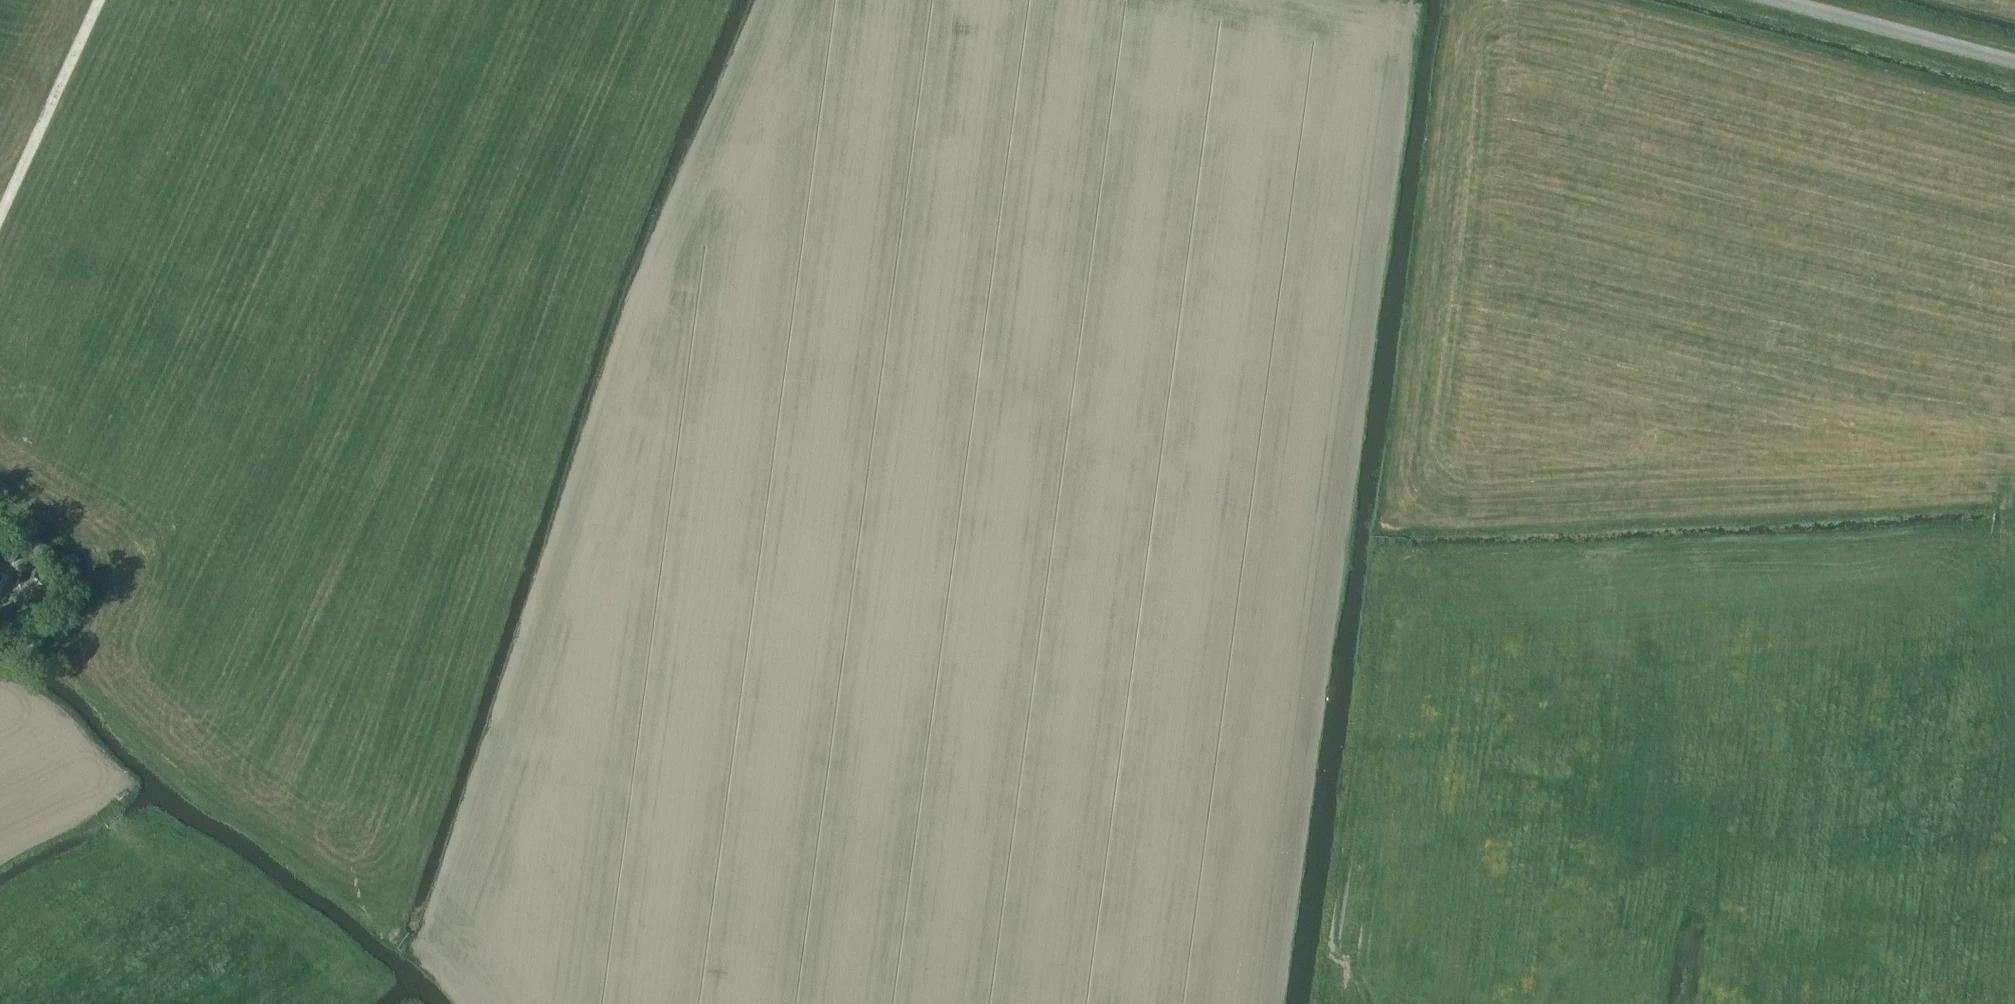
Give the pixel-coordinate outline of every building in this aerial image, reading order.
[(7,546),(8,545),(0,540),(0,559),(1,557),(11,563),(18,552),(7,546)]
